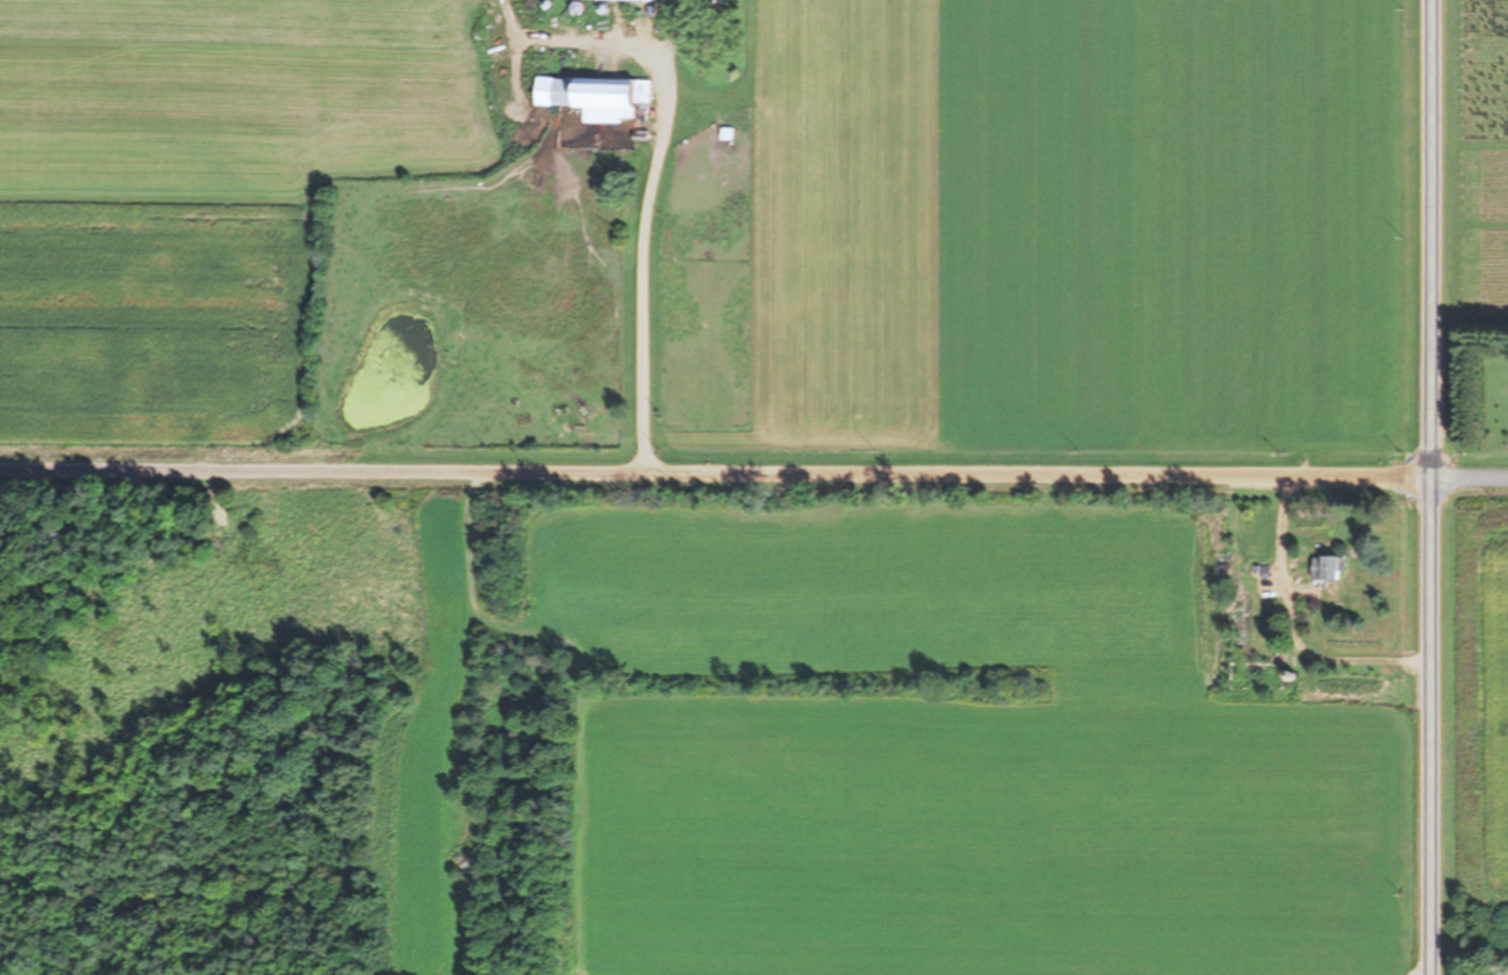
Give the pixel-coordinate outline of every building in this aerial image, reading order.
[(540,105),(589,106),(589,123),(626,123),(627,109),(652,109),(653,80),(541,77),(540,105)] [(1316,579),(1346,579),(1346,556),(1316,556),(1316,579)]
